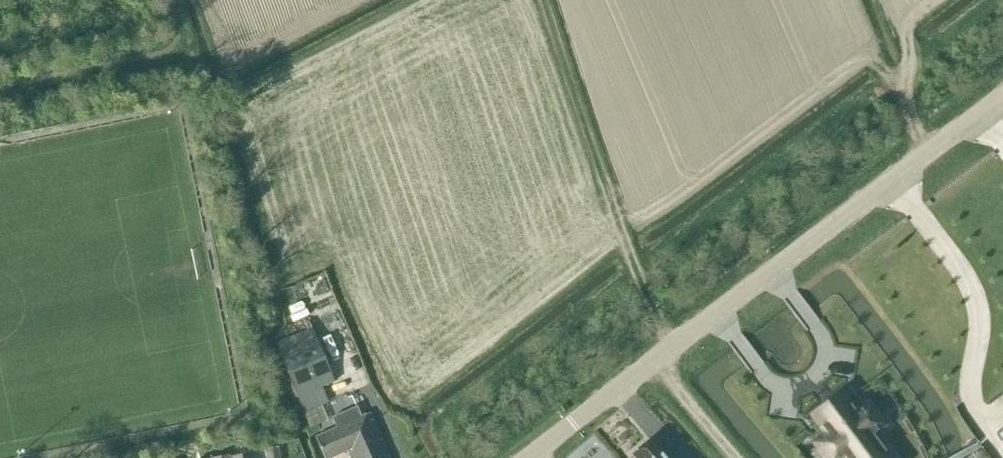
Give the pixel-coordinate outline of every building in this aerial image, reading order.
[(281,357),(298,396),(334,380),(318,341),(281,357)] [(882,424),(867,405),(855,414),(845,401),(818,420),(829,434),(817,443),(828,457),(838,457),(844,454),(847,457),(877,457),(884,452),(870,434),(882,424)] [(348,451),(351,457),(389,457),(370,413),(361,417),(357,406),(331,418),(336,428),(315,438),(324,457),(332,457),(348,451)] [(651,438),(632,454),(635,457),(668,457),(651,438)] [(279,447),(265,450),(266,457),(280,457),(279,447)]
